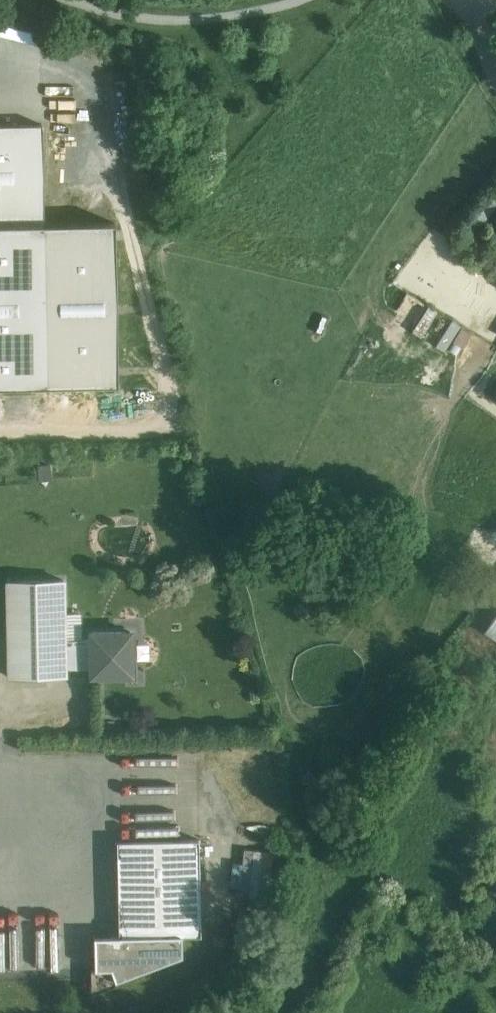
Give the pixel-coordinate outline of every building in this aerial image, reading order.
[(44,223),(42,124),(0,125),(0,224),(44,223)] [(486,232),(495,240),(495,220),(486,232)] [(0,224),(0,386),(47,385),(44,223),(0,224)] [(6,581),(9,676),(65,675),(65,668),(64,639),(63,579),(6,581)] [(485,627),(495,634),(495,611),(485,627)] [(91,639),(64,639),(65,668),(92,668),(92,674),(132,674),(131,631),(91,632),(91,639)] [(199,839),(116,840),(119,935),(176,935),(182,935),(201,934),(199,839)] [(119,935),(94,935),(95,987),(182,954),(182,935),(176,935),(119,935)]
